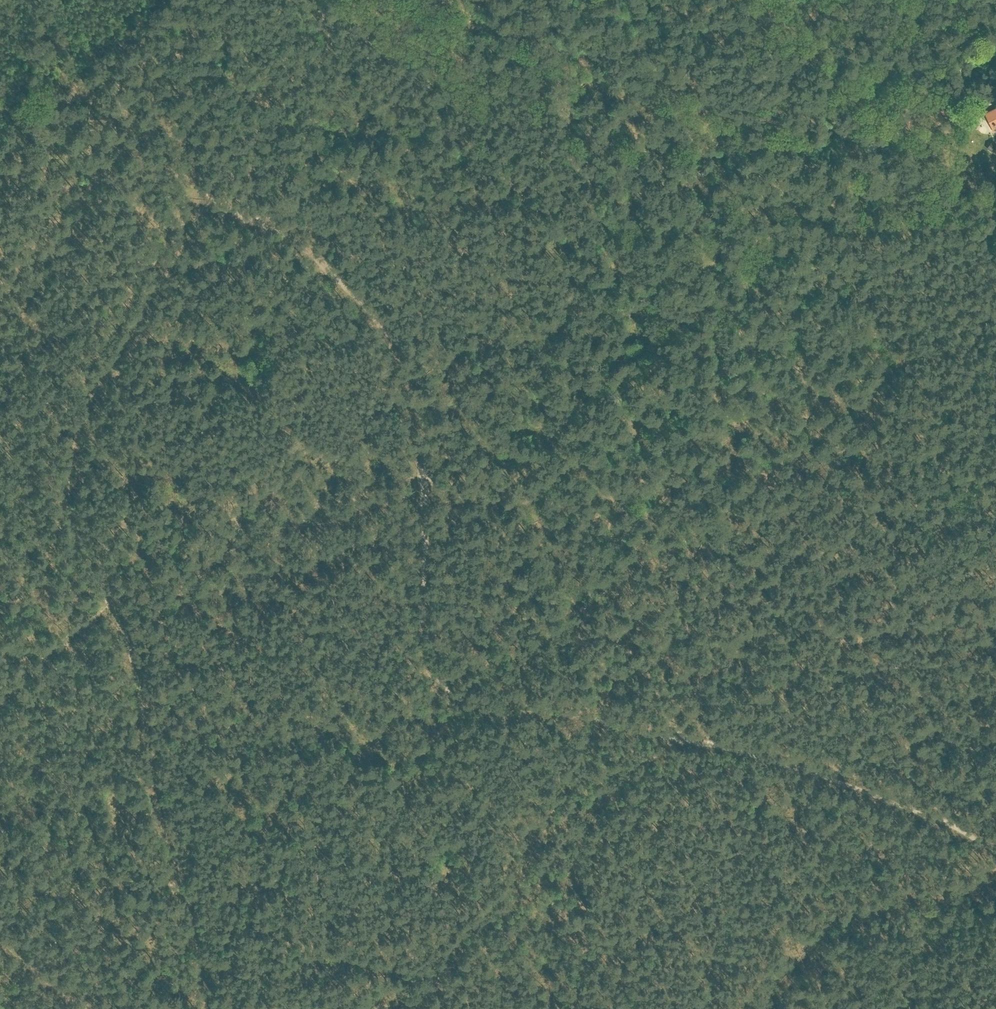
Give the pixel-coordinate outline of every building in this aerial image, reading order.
[(995,130),(995,108),(986,112),(995,131),(995,130)] [(995,154),(995,145),(992,142),(987,148),(995,154)]
